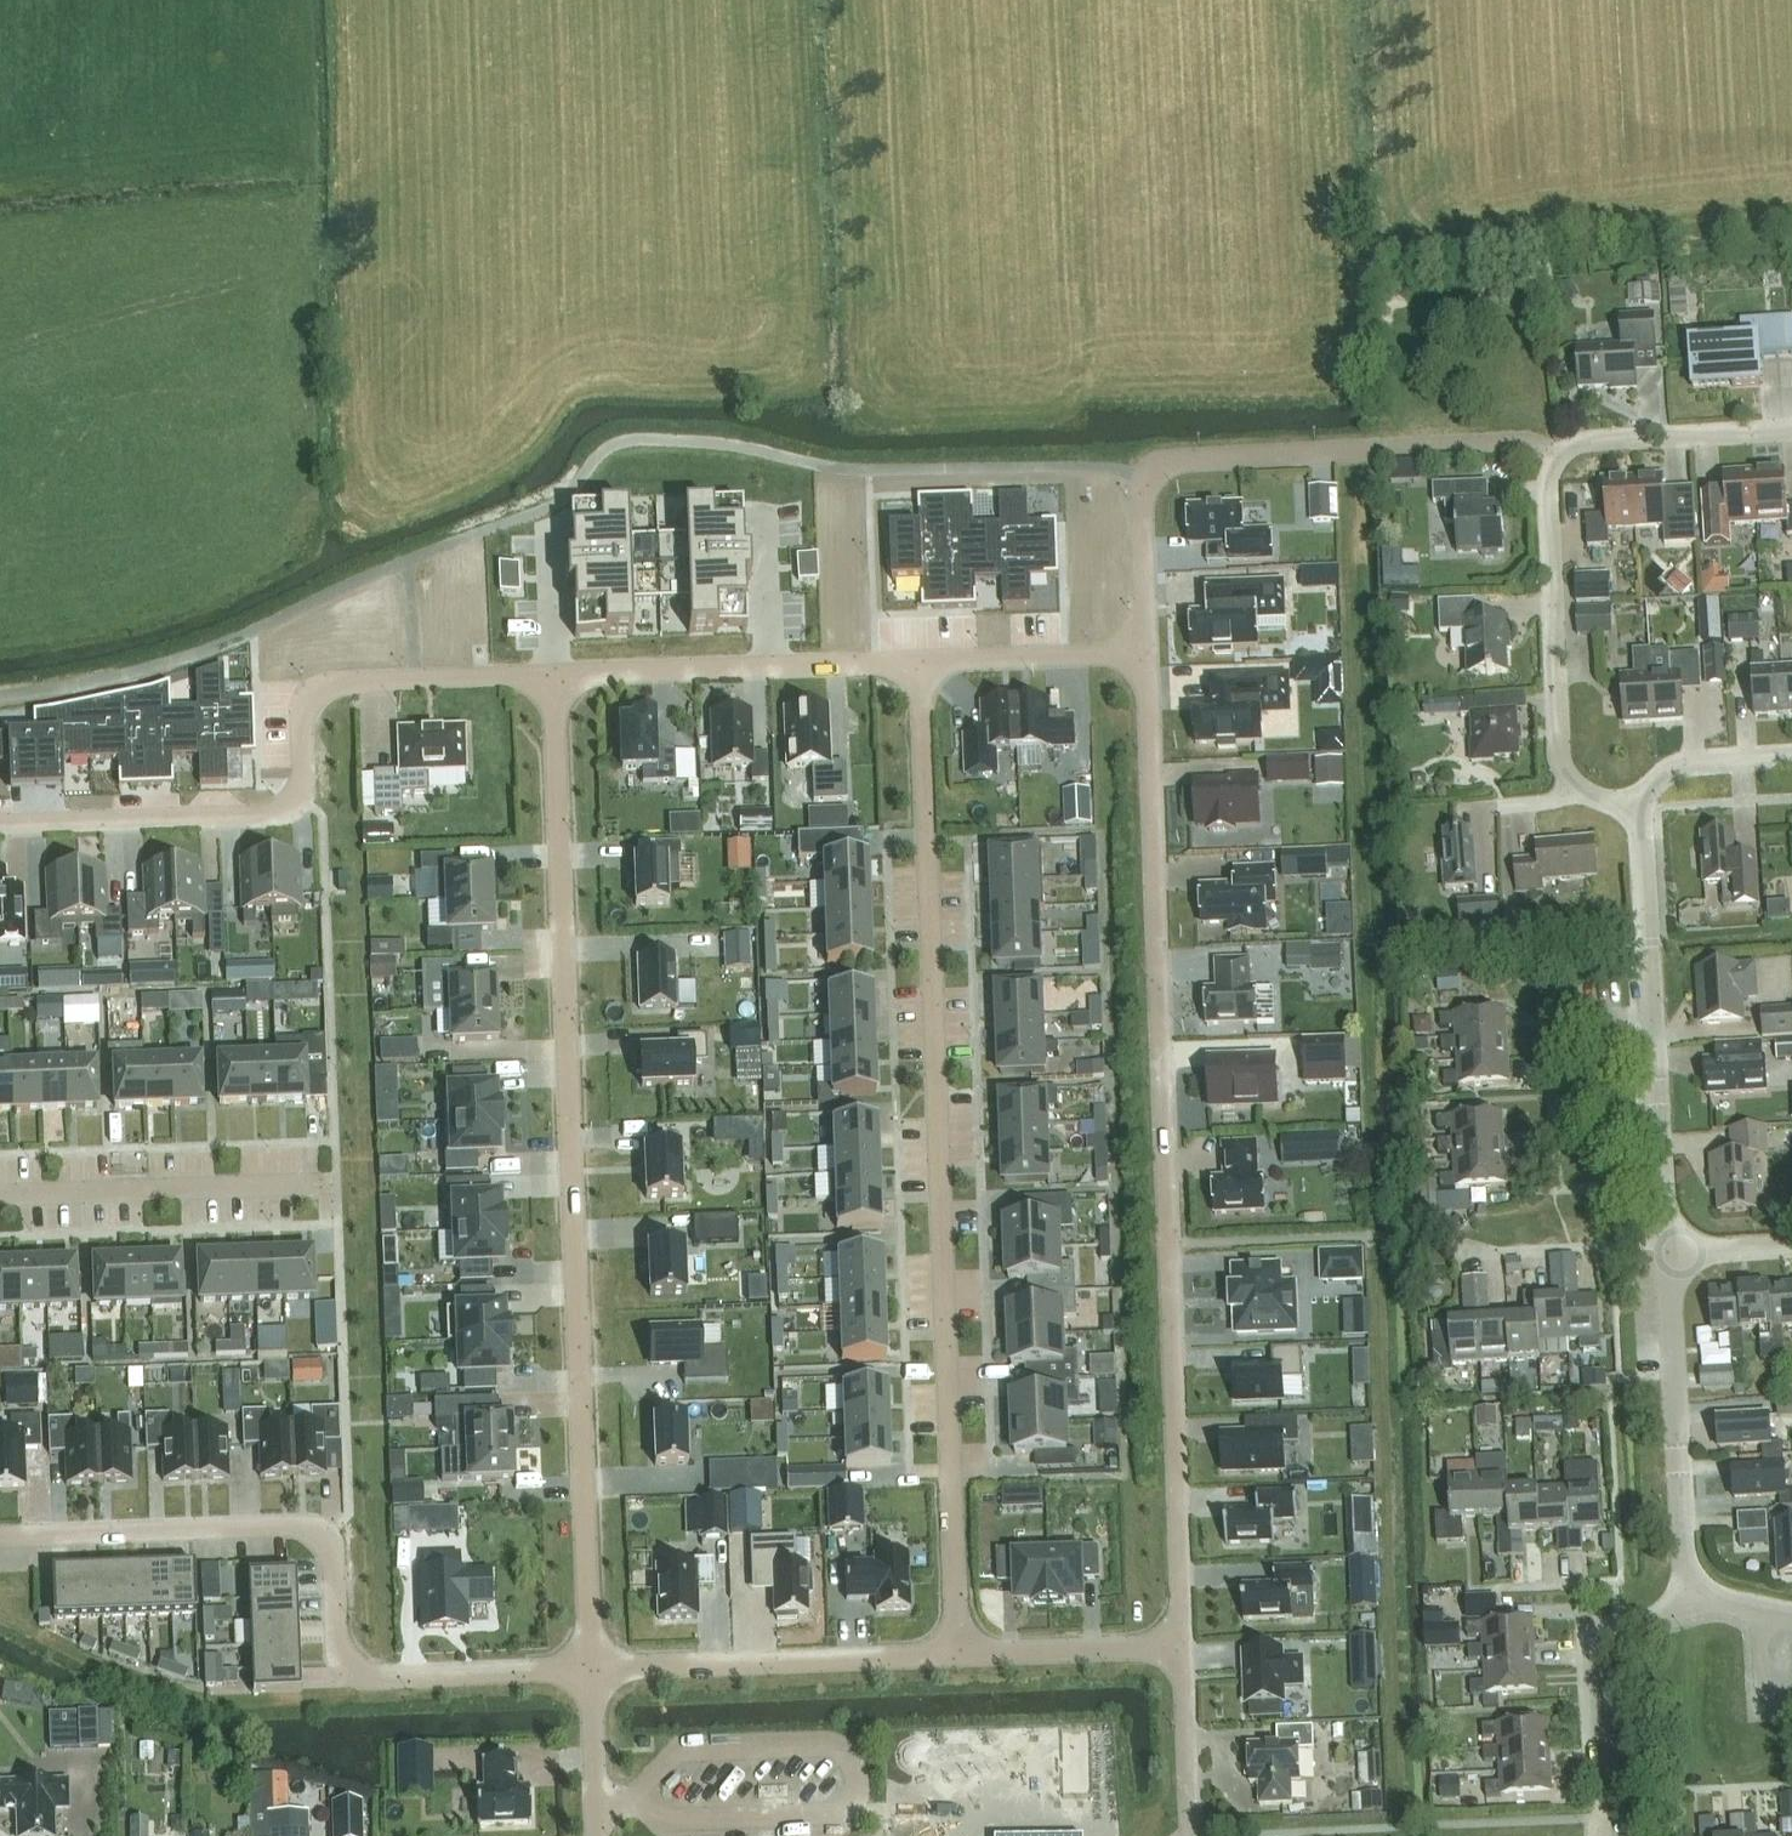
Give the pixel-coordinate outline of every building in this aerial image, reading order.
[(1580,297),(1572,282),(1560,289),(1568,304),(1580,297)] [(1661,302),(1660,285),(1636,286),(1637,304),(1661,302)] [(1621,347),(1576,349),(1578,389),(1610,387),(1610,390),(1637,388),(1635,351),(1656,350),(1654,316),(1620,318),(1621,347)] [(1690,344),(1693,390),(1760,386),(1759,357),(1791,355),(1791,320),(1742,323),(1743,341),(1690,344)] [(1791,536),(1791,508),(1786,508),(1784,471),(1754,472),(1757,524),(1787,523),(1788,536),(1791,536)] [(1724,474),(1727,517),(1706,519),(1707,544),(1728,543),(1727,526),(1757,524),(1754,472),(1724,474)] [(1695,512),(1664,514),(1662,478),(1633,480),(1636,528),(1663,527),(1664,545),(1696,543),(1695,512)] [(1636,528),(1633,480),(1604,481),(1606,516),(1586,517),(1587,548),(1609,547),(1608,530),(1636,528)] [(1500,555),(1500,551),(1504,551),(1503,532),(1504,532),(1503,508),(1485,509),(1484,501),(1464,502),(1463,483),(1432,484),(1433,504),(1445,503),(1446,524),(1456,524),(1457,553),(1480,552),(1480,557),(1484,560),(1496,560),(1500,555)] [(1311,523),(1331,523),(1330,487),(1309,488),(1311,523)] [(1041,533),(1041,522),(1015,523),(1014,494),(986,496),(987,524),(988,524),(989,551),(1045,549),(1044,533),(1041,533)] [(987,524),(961,525),(960,497),(933,498),(935,553),(989,551),(988,524),(987,524)] [(933,498),(917,498),(917,502),(906,502),(907,527),(878,529),(879,556),(935,553),(933,498)] [(1189,527),(1190,546),(1229,545),(1229,563),(1273,562),(1272,532),(1244,533),(1244,506),(1241,506),(1236,501),(1228,502),(1224,506),(1189,507),(1189,510),(1185,514),(1185,523),(1189,527)] [(572,560),(566,561),(567,588),(573,588),(575,638),(632,636),(631,605),(688,602),(689,634),(746,632),(745,582),(751,582),(750,554),(744,554),(742,504),(684,506),(685,538),(629,540),(628,508),(570,511),(572,560)] [(1018,577),(1043,576),(1042,565),(1046,565),(1045,549),(989,551),(991,578),(989,578),(991,607),(1019,606),(1018,577)] [(807,551),(797,552),(797,566),(808,566),(807,551)] [(817,551),(807,551),(808,566),(818,565),(817,551)] [(964,608),(963,579),(989,578),(991,578),(989,551),(935,553),(937,609),(964,608)] [(921,606),(921,610),(937,609),(935,553),(879,556),(880,583),(909,582),(910,607),(921,606)] [(509,562),(498,563),(499,577),(509,577),(509,562)] [(519,562),(509,562),(509,577),(519,577),(519,562)] [(1706,592),(1728,590),(1725,564),(1703,566),(1706,592)] [(818,565),(808,566),(808,580),(819,580),(818,565)] [(808,566),(797,566),(798,580),(808,580),(808,566)] [(1339,566),(1301,567),(1302,590),(1339,589),(1339,566)] [(1693,586),(1678,572),(1668,583),(1683,596),(1693,586)] [(1611,602),(1610,574),(1576,575),(1576,603),(1611,602)] [(509,591),(509,577),(499,577),(499,591),(509,591)] [(519,577),(509,577),(509,591),(520,591),(519,577)] [(1232,649),(1258,649),(1257,621),(1286,620),(1285,583),(1208,585),(1209,614),(1192,615),(1193,651),(1215,650),(1215,655),(1232,655),(1232,649)] [(1410,597),(1392,597),(1392,613),(1410,613),(1410,597)] [(1468,675),(1507,673),(1505,640),(1508,640),(1508,619),(1477,620),(1476,600),(1438,602),(1440,633),(1466,632),(1468,675)] [(1718,600),(1702,601),(1702,616),(1719,615),(1718,600)] [(1612,635),(1612,607),(1577,608),(1577,636),(1612,635)] [(1760,641),(1758,615),(1729,617),(1730,643),(1760,641)] [(1727,683),(1725,648),(1704,649),(1706,685),(1727,683)] [(1650,652),(1652,676),(1651,676),(1654,722),(1683,721),(1681,684),(1700,683),(1699,654),(1668,655),(1668,651),(1650,652)] [(1784,715),(1782,668),(1765,669),(1764,654),(1752,655),(1755,717),(1784,715)] [(1315,660),(1316,684),(1316,694),(1344,693),(1343,659),(1315,660)] [(250,711),(250,700),(224,701),(223,666),(195,675),(196,708),(197,708),(198,729),(254,727),(253,711),(250,711)] [(1784,715),(1791,714),(1791,668),(1782,668),(1784,715)] [(1654,722),(1651,676),(1622,678),(1625,724),(1654,722)] [(1219,744),(1219,750),(1236,749),(1236,744),(1262,742),(1261,716),(1290,715),(1288,677),(1211,679),(1213,708),(1195,709),(1197,745),(1219,744)] [(197,708),(196,708),(170,709),(169,684),(150,690),(140,692),(140,698),(123,699),(121,699),(123,732),(144,731),(198,729),(197,708)] [(121,699),(123,699),(122,696),(94,702),(94,708),(77,709),(77,706),(53,711),(33,714),(34,734),(35,734),(35,735),(89,733),(123,732),(121,699)] [(1472,763),(1494,761),(1494,758),(1519,757),(1516,712),(1505,712),(1504,698),(1478,699),(1460,701),(1461,717),(1471,716),(1473,741),(1470,742),(1472,763)] [(1042,700),(1031,700),(1031,703),(1030,704),(1023,704),(1023,700),(1022,700),(1016,700),(1018,750),(1037,750),(1052,749),(1050,703),(1048,703),(1044,703),(1044,699),(1042,700)] [(989,705),(983,705),(985,736),(964,737),(966,768),(966,778),(999,776),(998,766),(998,751),(1018,750),(1016,700),(1009,700),(1010,704),(1002,704),(1002,701),(989,701),(989,705)] [(1445,717),(1444,701),(1424,702),(1425,718),(1445,717)] [(812,766),(813,801),(846,800),(845,763),(829,763),(827,708),(785,710),(787,767),(812,766)] [(751,766),(752,781),(768,781),(767,753),(751,754),(750,712),(711,713),(713,768),(751,766)] [(641,784),(675,783),(673,754),(654,755),(652,716),(632,717),(632,722),(619,722),(621,770),(641,770),(641,784)] [(1053,721),(1052,746),(1080,747),(1081,722),(1053,721)] [(226,755),(252,754),(251,743),(254,743),(254,727),(198,729),(199,756),(198,756),(199,785),(227,784),(226,755)] [(371,773),(373,815),(400,813),(400,796),(427,794),(426,774),(464,772),(462,728),(395,731),(397,772),(371,773)] [(173,782),(172,757),(198,756),(199,756),(198,729),(144,731),(146,787),(162,786),(162,783),(173,782)] [(130,784),(130,787),(146,787),(144,731),(123,732),(89,733),(90,760),(118,759),(119,784),(130,784)] [(63,761),(90,760),(89,733),(35,735),(37,788),(64,787),(63,761)] [(35,734),(34,734),(0,736),(0,763),(9,763),(10,789),(37,788),(35,735),(35,734)] [(1311,783),(1310,758),(1268,760),(1269,785),(1311,783)] [(1341,759),(1319,760),(1319,783),(1342,783),(1341,759)] [(1231,779),(1231,784),(1196,786),(1197,826),(1210,826),(1210,832),(1233,831),(1233,825),(1260,824),(1258,778),(1231,779)] [(1318,786),(1319,798),(1342,796),(1341,784),(1318,786)] [(1064,791),(1065,825),(1092,824),(1090,790),(1064,791)] [(847,809),(827,809),(828,829),(848,828),(847,809)] [(670,834),(699,834),(699,813),(670,813),(670,834)] [(394,845),(393,825),(362,827),(363,846),(394,845)] [(1445,889),(1477,887),(1473,841),(1470,841),(1469,832),(1444,833),(1445,843),(1442,843),(1445,889)] [(824,884),(868,882),(867,855),(845,856),(844,834),(797,836),(798,859),(823,859),(824,884)] [(1756,855),(1736,856),(1735,834),(1701,836),(1704,884),(1722,883),(1723,908),(1759,906),(1756,855)] [(727,839),(727,869),(751,870),(752,839),(727,839)] [(1596,878),(1593,839),(1536,844),(1538,860),(1514,862),(1517,892),(1542,890),(1541,882),(1596,878)] [(1039,840),(1001,841),(1001,852),(1040,851),(1039,840)] [(652,858),(634,859),(635,906),(668,905),(666,858),(681,858),(680,843),(651,844),(652,858)] [(1328,877),(1327,850),(1302,851),(1303,878),(1328,877)] [(993,881),(1043,879),(1041,851),(1040,851),(1001,852),(993,853),(993,852),(991,852),(993,881)] [(434,904),(445,904),(489,902),(488,871),(450,872),(449,857),(419,858),(419,874),(433,873),(434,904)] [(299,860),(270,861),(272,910),(271,910),(271,921),(298,920),(297,909),(300,909),(299,860)] [(255,910),(271,910),(272,910),(270,861),(241,862),(243,911),(243,915),(243,926),(255,925),(255,910)] [(1086,878),(1098,878),(1098,863),(1086,863),(1086,878)] [(192,938),(204,938),(204,921),(201,921),(201,917),(204,917),(202,868),(173,869),(175,918),(174,918),(174,924),(192,923),(192,938)] [(175,918),(173,869),(144,870),(146,919),(146,923),(146,934),(158,934),(158,919),(174,918),(175,918)] [(1236,889),(1202,890),(1203,924),(1229,923),(1230,932),(1266,930),(1265,904),(1276,903),(1274,869),(1235,871),(1236,889)] [(24,944),(21,890),(4,891),(4,872),(0,873),(0,944),(24,944)] [(105,872),(76,873),(78,928),(95,927),(95,942),(122,941),(121,912),(106,912),(105,872)] [(754,887),(765,887),(765,872),(754,872),(754,887)] [(78,928),(76,873),(47,874),(48,914),(34,915),(35,944),(62,943),(61,928),(78,928)] [(1098,892),(1098,878),(1086,878),(1087,893),(1098,892)] [(994,909),(1044,907),(1043,879),(993,881),(994,909)] [(393,902),(392,880),(366,881),(367,903),(393,902)] [(824,884),(825,910),(869,909),(868,882),(824,884)] [(766,902),(765,887),(754,887),(755,902),(766,902)] [(1500,930),(1498,899),(1459,901),(1461,932),(1500,930)] [(489,902),(445,904),(447,933),(491,931),(489,902)] [(995,937),(1039,935),(1038,908),(1044,908),(1044,907),(994,909),(995,937)] [(826,937),(870,935),(869,909),(825,910),(826,937)] [(1505,938),(1535,936),(1533,914),(1504,916),(1505,938)] [(1089,934),(1100,933),(1100,918),(1089,919),(1089,934)] [(763,924),(764,939),(775,939),(774,924),(763,924)] [(1100,933),(1089,934),(1090,948),(1100,947),(1100,933)] [(870,935),(826,937),(827,964),(871,962),(870,935)] [(1039,935),(995,937),(996,965),(1015,965),(1034,964),(1040,964),(1039,935)] [(776,954),(775,939),(764,939),(764,954),(776,954)] [(1356,940),(1288,942),(1288,970),(1357,968),(1356,940)] [(388,958),(388,943),(369,943),(370,958),(388,958)] [(674,957),(637,958),(639,1009),(676,1008),(674,957)] [(396,979),(395,959),(369,960),(370,980),(396,979)] [(1256,989),(1251,989),(1250,961),(1215,962),(1216,982),(1218,982),(1218,990),(1205,991),(1206,1027),(1257,1025),(1256,989)] [(250,964),(226,965),(227,982),(250,982),(250,964)] [(1034,972),(1034,964),(1015,965),(1015,973),(1034,972)] [(1754,967),(1738,968),(1699,970),(1702,1025),(1741,1022),(1740,999),(1756,998),(1754,967)] [(152,968),(129,968),(130,986),(153,985),(152,968)] [(27,973),(0,974),(0,993),(27,992),(27,973)] [(78,986),(77,973),(36,975),(37,988),(78,986)] [(122,973),(83,973),(84,988),(122,987),(122,973)] [(311,973),(311,985),(323,985),(323,973),(311,973)] [(1460,991),(1458,973),(1436,975),(1438,993),(1460,991)] [(438,1014),(450,1013),(494,1011),(493,980),(437,982),(438,1014)] [(829,1016),(873,1015),(872,987),(828,989),(829,1016)] [(997,988),(998,1017),(1042,1016),(1041,987),(998,989),(998,988),(997,988)] [(259,1003),(272,1003),(271,991),(258,992),(259,1003)] [(202,1005),(202,994),(187,994),(187,1006),(202,1005)] [(213,1014),(229,1013),(228,994),(212,995),(213,1014)] [(140,1007),(139,996),(126,997),(126,1008),(140,1007)] [(139,996),(140,1007),(155,1007),(155,996),(139,996)] [(62,999),(63,1011),(63,1027),(99,1025),(98,998),(78,999),(62,999)] [(63,1011),(62,999),(49,1000),(49,1011),(63,1011)] [(1092,1014),(1103,1014),(1103,999),(1092,999),(1092,1014)] [(7,1004),(7,1013),(24,1012),(23,1001),(7,1001),(7,1004)] [(766,1004),(767,1019),(778,1019),(777,1004),(766,1004)] [(1761,1010),(1761,1038),(1791,1037),(1791,1009),(1761,1010)] [(494,1011),(450,1013),(451,1042),(495,1041),(494,1011)] [(1455,1028),(1456,1038),(1456,1039),(1507,1036),(1505,1012),(1454,1014),(1454,1015),(1440,1016),(1441,1029),(1455,1028)] [(1103,1014),(1092,1014),(1092,1029),(1104,1029),(1103,1014)] [(873,1015),(829,1016),(830,1043),(874,1041),(873,1015)] [(1043,1043),(1042,1016),(998,1017),(999,1045),(1043,1043)] [(778,1034),(778,1019),(767,1019),(767,1034),(778,1034)] [(640,1056),(636,1056),(637,1074),(641,1074),(641,1087),(693,1084),(693,1063),(707,1063),(706,1036),(677,1037),(677,1051),(640,1053),(640,1056)] [(1457,1051),(1458,1063),(1508,1060),(1507,1036),(1456,1039),(1456,1038),(1441,1039),(1442,1052),(1457,1051)] [(302,1038),(303,1058),(274,1059),(276,1103),(305,1102),(304,1083),(325,1082),(323,1037),(302,1038)] [(1361,1073),(1361,1038),(1303,1040),(1304,1084),(1346,1084),(1346,1073),(1361,1073)] [(381,1063),(418,1062),(417,1041),(381,1042),(381,1063)] [(874,1041),(830,1043),(831,1069),(875,1067),(874,1041)] [(1791,1057),(1791,1042),(1777,1043),(1778,1058),(1791,1057)] [(1000,1074),(1044,1072),(1044,1057),(1057,1057),(1056,1043),(1043,1043),(999,1045),(1000,1074)] [(1761,1043),(1726,1045),(1727,1059),(1704,1061),(1707,1096),(1766,1092),(1764,1057),(1761,1057),(1761,1043)] [(761,1072),(773,1071),(772,1057),(761,1057),(761,1072)] [(248,1104),(276,1103),(274,1059),(246,1060),(248,1104)] [(248,1104),(246,1060),(218,1061),(219,1104),(218,1104),(218,1105),(248,1104)] [(1243,1065),(1243,1060),(1208,1061),(1209,1107),(1276,1105),(1275,1064),(1243,1065)] [(1510,1084),(1508,1060),(1458,1063),(1458,1073),(1443,1074),(1444,1087),(1459,1086),(1459,1087),(1510,1084)] [(170,1063),(171,1107),(200,1106),(198,1062),(170,1063)] [(1105,1077),(1105,1062),(1093,1063),(1094,1077),(1105,1077)] [(144,1108),(171,1107),(170,1063),(142,1064),(144,1108)] [(10,1064),(0,1064),(0,1114),(11,1114),(10,1064)] [(10,1064),(11,1114),(39,1113),(37,1069),(11,1070),(11,1064),(10,1064)] [(144,1108),(142,1064),(113,1066),(115,1108),(114,1108),(114,1109),(144,1108)] [(376,1122),(398,1121),(396,1066),(374,1067),(376,1122)] [(65,1068),(67,1112),(95,1111),(94,1067),(65,1068)] [(814,1107),(837,1106),(837,1096),(876,1094),(875,1067),(831,1069),(831,1089),(813,1089),(814,1107)] [(37,1069),(39,1113),(67,1112),(65,1068),(37,1069)] [(773,1071),(761,1072),(762,1087),(773,1086),(773,1071)] [(443,1091),(444,1123),(499,1121),(498,1105),(495,1105),(494,1089),(484,1089),(483,1072),(453,1073),(454,1090),(443,1091)] [(1046,1124),(1046,1109),(1059,1109),(1058,1089),(1038,1089),(1038,1096),(1003,1097),(1003,1096),(1001,1096),(1002,1126),(1046,1124)] [(1095,1108),(1095,1123),(1107,1123),(1107,1108),(1095,1108)] [(1452,1130),(1453,1140),(1453,1141),(1504,1138),(1502,1113),(1451,1117),(1452,1117),(1437,1118),(1438,1131),(1452,1130)] [(833,1148),(878,1146),(877,1120),(832,1121),(833,1148)] [(499,1121),(444,1123),(446,1173),(476,1171),(476,1154),(497,1153),(496,1136),(500,1136),(499,1121)] [(1108,1137),(1107,1123),(1095,1123),(1096,1138),(1108,1137)] [(1003,1154),(1048,1152),(1046,1124),(1002,1126),(1003,1154)] [(1712,1182),(1717,1182),(1719,1213),(1756,1210),(1752,1156),(1767,1155),(1765,1127),(1731,1129),(1733,1156),(1710,1157),(1712,1182)] [(781,1136),(772,1136),(772,1151),(782,1151),(781,1136)] [(1454,1154),(1454,1165),(1505,1162),(1504,1138),(1453,1141),(1453,1140),(1438,1141),(1439,1154),(1454,1154)] [(1213,1180),(1215,1216),(1261,1213),(1266,1213),(1265,1176),(1259,1176),(1258,1142),(1221,1144),(1223,1171),(1225,1171),(1225,1179),(1222,1179),(1213,1180)] [(834,1175),(879,1173),(878,1146),(833,1148),(834,1174),(834,1175)] [(680,1147),(644,1148),(646,1198),(682,1197),(680,1147)] [(1286,1159),(1339,1160),(1340,1148),(1286,1147),(1286,1159)] [(782,1151),(772,1151),(772,1166),(773,1166),(782,1165),(782,1151)] [(1049,1181),(1048,1152),(1003,1154),(1005,1182),(1049,1181)] [(1507,1186),(1505,1162),(1454,1165),(1455,1176),(1440,1176),(1441,1190),(1456,1189),(1470,1189),(1507,1186)] [(1110,1185),(1109,1171),(1097,1171),(1098,1186),(1110,1185)] [(879,1173),(834,1175),(834,1174),(829,1174),(830,1203),(835,1202),(880,1200),(879,1173)] [(454,1233),(454,1232),(503,1230),(502,1215),(499,1215),(498,1198),(488,1199),(487,1181),(447,1183),(448,1234),(454,1233)] [(1423,1212),(1439,1212),(1471,1210),(1470,1189),(1456,1189),(1441,1190),(1437,1190),(1437,1182),(1421,1183),(1423,1212)] [(766,1189),(767,1203),(776,1203),(776,1188),(766,1189)] [(880,1200),(835,1202),(836,1228),(881,1227),(880,1200)] [(777,1218),(776,1203),(767,1203),(767,1218),(777,1218)] [(738,1216),(693,1218),(694,1244),(738,1243),(738,1216)] [(1007,1250),(1059,1248),(1058,1218),(1006,1220),(1007,1250)] [(503,1230),(454,1232),(454,1233),(455,1264),(460,1264),(460,1282),(491,1281),(490,1263),(501,1262),(500,1246),(504,1246),(503,1230)] [(1102,1246),(1111,1246),(1111,1231),(1101,1231),(1102,1246)] [(684,1244),(647,1246),(649,1296),(685,1294),(684,1244)] [(1112,1260),(1111,1246),(1102,1246),(1102,1261),(1112,1260)] [(1045,1278),(1046,1292),(1075,1291),(1074,1264),(1060,1265),(1059,1248),(1007,1250),(1008,1280),(1045,1278)] [(1365,1283),(1364,1251),(1319,1252),(1320,1284),(1365,1283)] [(882,1252),(837,1254),(838,1280),(883,1279),(882,1252)] [(1446,1268),(1445,1253),(1428,1254),(1429,1269),(1446,1268)] [(282,1256),(284,1300),(312,1299),(311,1256),(312,1256),(312,1255),(282,1256)] [(284,1300),(282,1256),(254,1257),(256,1301),(284,1300)] [(1598,1297),(1577,1299),(1575,1256),(1562,1257),(1564,1290),(1567,1341),(1578,1340),(1578,1352),(1601,1351),(1598,1297)] [(228,1302),(227,1257),(198,1258),(200,1303),(228,1302)] [(256,1301),(254,1257),(227,1257),(228,1302),(256,1301)] [(1536,1301),(1536,1318),(1538,1342),(1539,1342),(1540,1358),(1568,1356),(1567,1341),(1564,1290),(1562,1257),(1551,1258),(1553,1291),(1553,1300),(1536,1301)] [(1523,1275),(1522,1259),(1507,1260),(1508,1276),(1523,1275)] [(150,1261),(152,1311),(180,1310),(178,1261),(179,1261),(179,1260),(150,1261)] [(122,1262),(124,1306),(150,1305),(151,1311),(152,1311),(150,1261),(122,1262)] [(124,1306),(122,1262),(93,1263),(95,1308),(124,1306)] [(45,1265),(47,1309),(76,1308),(74,1266),(75,1266),(75,1264),(45,1265)] [(47,1309),(45,1265),(17,1266),(19,1311),(47,1309)] [(17,1266),(0,1267),(0,1311),(19,1311),(17,1266)] [(776,1269),(777,1283),(787,1283),(786,1268),(776,1269)] [(1293,1283),(1279,1284),(1278,1269),(1235,1270),(1235,1291),(1231,1291),(1232,1313),(1236,1313),(1237,1334),(1295,1332),(1293,1283)] [(1476,1279),(1481,1363),(1510,1361),(1507,1320),(1490,1321),(1487,1278),(1476,1279)] [(883,1279),(838,1280),(839,1307),(884,1306),(883,1279)] [(1432,1282),(1412,1279),(1409,1295),(1430,1298),(1432,1282)] [(1476,1279),(1463,1279),(1466,1322),(1432,1324),(1435,1374),(1453,1373),(1453,1365),(1481,1363),(1476,1279)] [(787,1283),(777,1283),(778,1298),(788,1297),(787,1283)] [(1768,1287),(1772,1351),(1784,1351),(1783,1328),(1791,1328),(1791,1285),(1768,1287)] [(1768,1287),(1739,1288),(1742,1331),(1759,1330),(1761,1352),(1772,1351),(1768,1287)] [(1739,1288),(1709,1290),(1712,1333),(1730,1332),(1731,1355),(1743,1354),(1742,1331),(1739,1288)] [(459,1342),(507,1340),(506,1324),(503,1324),(502,1308),(492,1308),(491,1291),(461,1292),(462,1309),(446,1310),(447,1343),(459,1343),(459,1342)] [(1011,1337),(1062,1335),(1062,1318),(1076,1317),(1075,1291),(1046,1292),(1047,1305),(1010,1307),(1011,1337)] [(1507,1320),(1510,1361),(1540,1359),(1540,1358),(1539,1342),(1538,1342),(1536,1318),(1536,1301),(1535,1301),(1535,1295),(1524,1295),(1525,1309),(1525,1319),(1507,1320)] [(884,1306),(839,1307),(840,1334),(885,1332),(884,1306)] [(1105,1334),(1115,1334),(1114,1319),(1104,1319),(1105,1334)] [(771,1321),(772,1336),(782,1335),(781,1321),(771,1321)] [(701,1328),(651,1330),(652,1365),(685,1364),(685,1383),(729,1382),(728,1348),(702,1349),(701,1328)] [(1712,1347),(1711,1329),(1700,1330),(1701,1347),(1712,1347)] [(885,1332),(840,1334),(841,1361),(886,1359),(885,1332)] [(782,1335),(772,1336),(772,1350),(782,1350),(782,1335)] [(1062,1335),(1011,1337),(1012,1367),(1049,1365),(1050,1379),(1079,1378),(1078,1353),(1063,1353),(1062,1335)] [(508,1355),(507,1340),(459,1342),(459,1343),(460,1374),(464,1374),(465,1391),(495,1390),(494,1372),(505,1372),(504,1355),(508,1355)] [(301,1342),(285,1342),(286,1353),(301,1353),(301,1342)] [(245,1343),(230,1344),(230,1355),(246,1354),(245,1343)] [(230,1355),(230,1344),(216,1344),(216,1355),(230,1355)] [(139,1358),(153,1358),(153,1347),(139,1347),(139,1358)] [(168,1347),(153,1347),(153,1358),(168,1358),(168,1347)] [(20,1349),(7,1349),(8,1372),(21,1372),(20,1349)] [(83,1361),(83,1349),(68,1350),(68,1361),(83,1361)] [(107,1360),(107,1349),(92,1349),(93,1360),(107,1360)] [(1220,1368),(1221,1403),(1270,1401),(1269,1381),(1289,1380),(1287,1350),(1258,1351),(1259,1367),(1220,1368)] [(36,1351),(21,1351),(21,1363),(37,1362),(36,1351)] [(1772,1351),(1761,1352),(1761,1361),(1785,1360),(1784,1351),(1772,1351)] [(291,1359),(291,1382),(321,1382),(321,1359),(291,1359)] [(1735,1388),(1734,1367),(1701,1368),(1702,1390),(1735,1388)] [(1606,1390),(1605,1372),(1583,1373),(1584,1391),(1606,1390)] [(38,1376),(5,1377),(6,1408),(39,1407),(38,1376)] [(1013,1395),(1014,1425),(1065,1423),(1065,1406),(1080,1406),(1079,1378),(1050,1379),(1050,1393),(1013,1395)] [(887,1384),(842,1386),(843,1414),(888,1412),(887,1384)] [(797,1394),(782,1394),(782,1415),(797,1414),(797,1394)] [(389,1400),(391,1417),(413,1414),(411,1397),(389,1400)] [(472,1420),(471,1400),(434,1402),(435,1427),(455,1437),(456,1452),(462,1452),(511,1450),(510,1418),(472,1420)] [(1777,1402),(1778,1417),(1791,1417),(1791,1401),(1777,1402)] [(1497,1420),(1497,1405),(1476,1405),(1476,1421),(1497,1420)] [(312,1428),(291,1428),(293,1476),(325,1475),(324,1443),(340,1443),(339,1409),(311,1410),(312,1428)] [(293,1476),(291,1428),(270,1429),(270,1412),(242,1413),(243,1446),(259,1446),(260,1477),(293,1476)] [(888,1412),(843,1414),(844,1439),(888,1437),(888,1412)] [(1563,1433),(1563,1416),(1534,1417),(1535,1433),(1563,1433)] [(1762,1445),(1763,1457),(1783,1456),(1783,1443),(1771,1443),(1770,1417),(1718,1421),(1720,1448),(1762,1445)] [(39,1418),(10,1419),(10,1434),(0,1434),(0,1489),(24,1488),(23,1451),(40,1450),(39,1418)] [(653,1419),(655,1466),(688,1465),(686,1418),(653,1419)] [(1531,1418),(1516,1418),(1516,1440),(1531,1440),(1531,1418)] [(1298,1419),(1268,1420),(1269,1434),(1223,1436),(1224,1472),(1285,1470),(1284,1444),(1298,1443),(1298,1419)] [(1117,1420),(1094,1421),(1095,1445),(1118,1445),(1117,1420)] [(1065,1423),(1014,1425),(1016,1455),(1066,1453),(1065,1423)] [(786,1426),(776,1427),(777,1442),(787,1441),(786,1426)] [(1353,1428),(1354,1461),(1374,1461),(1372,1427),(1353,1428)] [(226,1432),(193,1433),(195,1481),(228,1480),(226,1432)] [(193,1433),(160,1434),(162,1483),(195,1481),(193,1433)] [(129,1436),(96,1437),(98,1485),(131,1484),(129,1436)] [(96,1437),(63,1438),(65,1487),(98,1485),(96,1437)] [(888,1437),(844,1439),(845,1467),(889,1466),(888,1437)] [(787,1441),(777,1442),(777,1456),(787,1456),(787,1441)] [(511,1450),(462,1452),(463,1481),(512,1479),(511,1450)] [(1783,1456),(1763,1457),(1764,1469),(1733,1471),(1735,1498),(1781,1496),(1782,1508),(1791,1507),(1791,1493),(1786,1493),(1785,1467),(1784,1467),(1783,1456)] [(737,1463),(738,1491),(766,1491),(765,1462),(737,1463)] [(1480,1517),(1478,1476),(1476,1476),(1475,1462),(1448,1463),(1450,1513),(1436,1514),(1437,1543),(1464,1542),(1463,1518),(1480,1517)] [(1598,1465),(1565,1466),(1566,1488),(1569,1530),(1568,1530),(1568,1539),(1569,1539),(1569,1553),(1583,1552),(1581,1529),(1601,1528),(1598,1465)] [(1508,1475),(1478,1476),(1480,1517),(1498,1517),(1500,1557),(1511,1556),(1510,1542),(1509,1516),(1508,1491),(1509,1491),(1508,1475)] [(392,1508),(423,1506),(422,1486),(391,1488),(392,1508)] [(1566,1488),(1537,1490),(1539,1531),(1558,1530),(1559,1554),(1569,1553),(1569,1539),(1568,1539),(1568,1530),(1569,1530),(1566,1488)] [(821,1491),(822,1530),(856,1529),(855,1490),(821,1491)] [(1537,1490),(1509,1491),(1508,1491),(1509,1516),(1510,1542),(1511,1556),(1524,1555),(1522,1532),(1539,1531),(1537,1490)] [(1258,1510),(1225,1511),(1227,1545),(1275,1543),(1274,1522),(1297,1521),(1296,1491),(1257,1493),(1258,1510)] [(761,1533),(760,1496),(729,1496),(730,1534),(761,1533)] [(1352,1539),(1378,1538),(1376,1497),(1350,1499),(1352,1539)] [(725,1501),(699,1502),(700,1538),(726,1537),(725,1501)] [(428,1534),(458,1533),(457,1508),(427,1509),(428,1534)] [(1768,1532),(1767,1513),(1738,1515),(1739,1534),(1768,1532)] [(1778,1524),(1781,1577),(1791,1576),(1791,1524),(1778,1524)] [(800,1538),(755,1539),(757,1584),(779,1583),(781,1615),(782,1615),(782,1620),(802,1619),(802,1615),(813,1614),(812,1595),(817,1595),(816,1572),(811,1572),(811,1566),(801,1566),(800,1538)] [(1612,1538),(1604,1538),(1604,1551),(1613,1551),(1612,1538)] [(1048,1551),(1050,1605),(1066,1604),(1066,1601),(1082,1600),(1081,1579),(1099,1579),(1098,1548),(1080,1549),(1048,1551)] [(1035,1605),(1050,1605),(1048,1551),(999,1552),(1000,1582),(1017,1582),(1018,1602),(1035,1602),(1035,1605)] [(866,1566),(837,1567),(838,1601),(867,1599),(868,1612),(903,1611),(901,1555),(866,1556),(866,1566)] [(452,1556),(426,1557),(426,1573),(422,1573),(424,1628),(447,1628),(447,1622),(465,1621),(464,1604),(490,1603),(489,1573),(463,1574),(463,1571),(453,1572),(452,1556)] [(657,1567),(659,1620),(697,1618),(696,1587),(714,1586),(713,1560),(694,1561),(694,1566),(657,1567)] [(1350,1562),(1351,1586),(1377,1585),(1375,1561),(1350,1562)] [(170,1568),(172,1616),(196,1615),(194,1567),(170,1568)] [(1274,1569),(1275,1586),(1243,1587),(1244,1621),(1293,1619),(1292,1592),(1314,1591),(1313,1567),(1274,1569)] [(170,1568),(147,1569),(149,1617),(172,1616),(170,1568)] [(147,1569),(123,1570),(125,1618),(149,1617),(147,1569)] [(100,1570),(76,1571),(78,1620),(102,1619),(100,1570)] [(100,1570),(102,1619),(125,1618),(123,1570),(100,1570)] [(54,1621),(78,1620),(76,1571),(52,1572),(54,1621)] [(249,1600),(297,1598),(296,1575),(248,1577),(249,1600)] [(201,1587),(202,1602),(213,1602),(212,1587),(201,1587)] [(298,1622),(297,1598),(249,1600),(250,1624),(298,1622)] [(1496,1617),(1495,1600),(1470,1601),(1471,1618),(1496,1617)] [(202,1626),(214,1625),(213,1610),(202,1611),(202,1626)] [(38,1612),(39,1627),(50,1626),(49,1612),(38,1612)] [(1483,1637),(1483,1647),(1483,1648),(1534,1645),(1533,1620),(1482,1623),(1482,1624),(1467,1624),(1468,1638),(1483,1637)] [(251,1648),(299,1646),(298,1622),(250,1624),(251,1648)] [(214,1640),(214,1625),(202,1626),(203,1640),(214,1640)] [(1426,1630),(1427,1649),(1461,1647),(1460,1628),(1426,1630)] [(97,1643),(83,1636),(78,1647),(92,1653),(97,1643)] [(1376,1636),(1352,1637),(1353,1666),(1377,1665),(1376,1636)] [(122,1660),(126,1648),(112,1643),(108,1655),(122,1660)] [(1536,1669),(1534,1645),(1483,1648),(1483,1647),(1469,1648),(1469,1661),(1484,1660),(1485,1672),(1536,1669)] [(300,1669),(299,1646),(251,1648),(252,1671),(300,1669)] [(126,1648),(122,1660),(136,1665),(140,1654),(126,1648)] [(1247,1705),(1283,1703),(1282,1686),(1302,1685),(1301,1661),(1281,1662),(1281,1652),(1243,1654),(1243,1672),(1246,1671),(1247,1705)] [(204,1672),(216,1672),(215,1657),(204,1658),(204,1672)] [(170,1677),(173,1666),(159,1661),(155,1673),(170,1677)] [(188,1671),(173,1666),(170,1677),(184,1682),(188,1671)] [(253,1695),(301,1693),(300,1669),(252,1671),(253,1695)] [(1537,1693),(1536,1669),(1485,1672),(1485,1682),(1471,1683),(1471,1696),(1486,1696),(1537,1693)] [(216,1672),(204,1672),(205,1687),(216,1687),(216,1672)] [(100,1710),(48,1711),(49,1747),(101,1745),(100,1710)] [(1498,1738),(1499,1748),(1499,1749),(1550,1746),(1548,1722),(1497,1725),(1483,1726),(1483,1739),(1498,1738)] [(1300,1782),(1299,1751),(1314,1750),(1313,1727),(1277,1729),(1277,1745),(1249,1746),(1250,1784),(1259,1784),(1260,1806),(1292,1805),(1291,1783),(1300,1782)] [(1551,1770),(1550,1746),(1499,1749),(1499,1748),(1484,1749),(1485,1762),(1499,1761),(1500,1773),(1551,1770)] [(396,1748),(397,1798),(433,1797),(432,1747),(396,1748)] [(168,1754),(167,1770),(180,1770),(180,1754),(168,1754)] [(1383,1786),(1382,1754),(1370,1754),(1371,1786),(1383,1786)] [(478,1789),(477,1789),(478,1827),(480,1827),(480,1826),(529,1824),(529,1825),(531,1825),(529,1787),(528,1787),(528,1788),(517,1789),(516,1761),(517,1761),(517,1759),(483,1761),(483,1762),(484,1762),(485,1790),(478,1790),(478,1789)] [(1552,1795),(1551,1770),(1500,1773),(1501,1783),(1486,1784),(1487,1798),(1501,1797),(1552,1795)] [(308,1811),(273,1812),(271,1776),(249,1777),(251,1835),(309,1835),(308,1811)] [(1461,1800),(1460,1778),(1440,1779),(1441,1801),(1461,1800)] [(0,1783),(0,1811),(17,1810),(18,1835),(54,1835),(54,1809),(68,1809),(67,1782),(0,1783)] [(1362,1793),(1363,1814),(1384,1813),(1384,1793),(1362,1793)] [(1781,1795),(1782,1820),(1791,1820),(1791,1794),(1781,1795)] [(362,1802),(331,1803),(332,1835),(363,1835),(362,1802)] [(1744,1835),(1756,1835),(1755,1816),(1743,1817),(1744,1831),(1743,1831),(1744,1835)] [(1743,1831),(1744,1831),(1743,1817),(1731,1818),(1732,1835),(1744,1835),(1743,1831)] [(148,1818),(130,1819),(130,1835),(148,1835),(148,1818)] [(1714,1818),(1700,1819),(1701,1835),(1715,1835),(1714,1818)]
